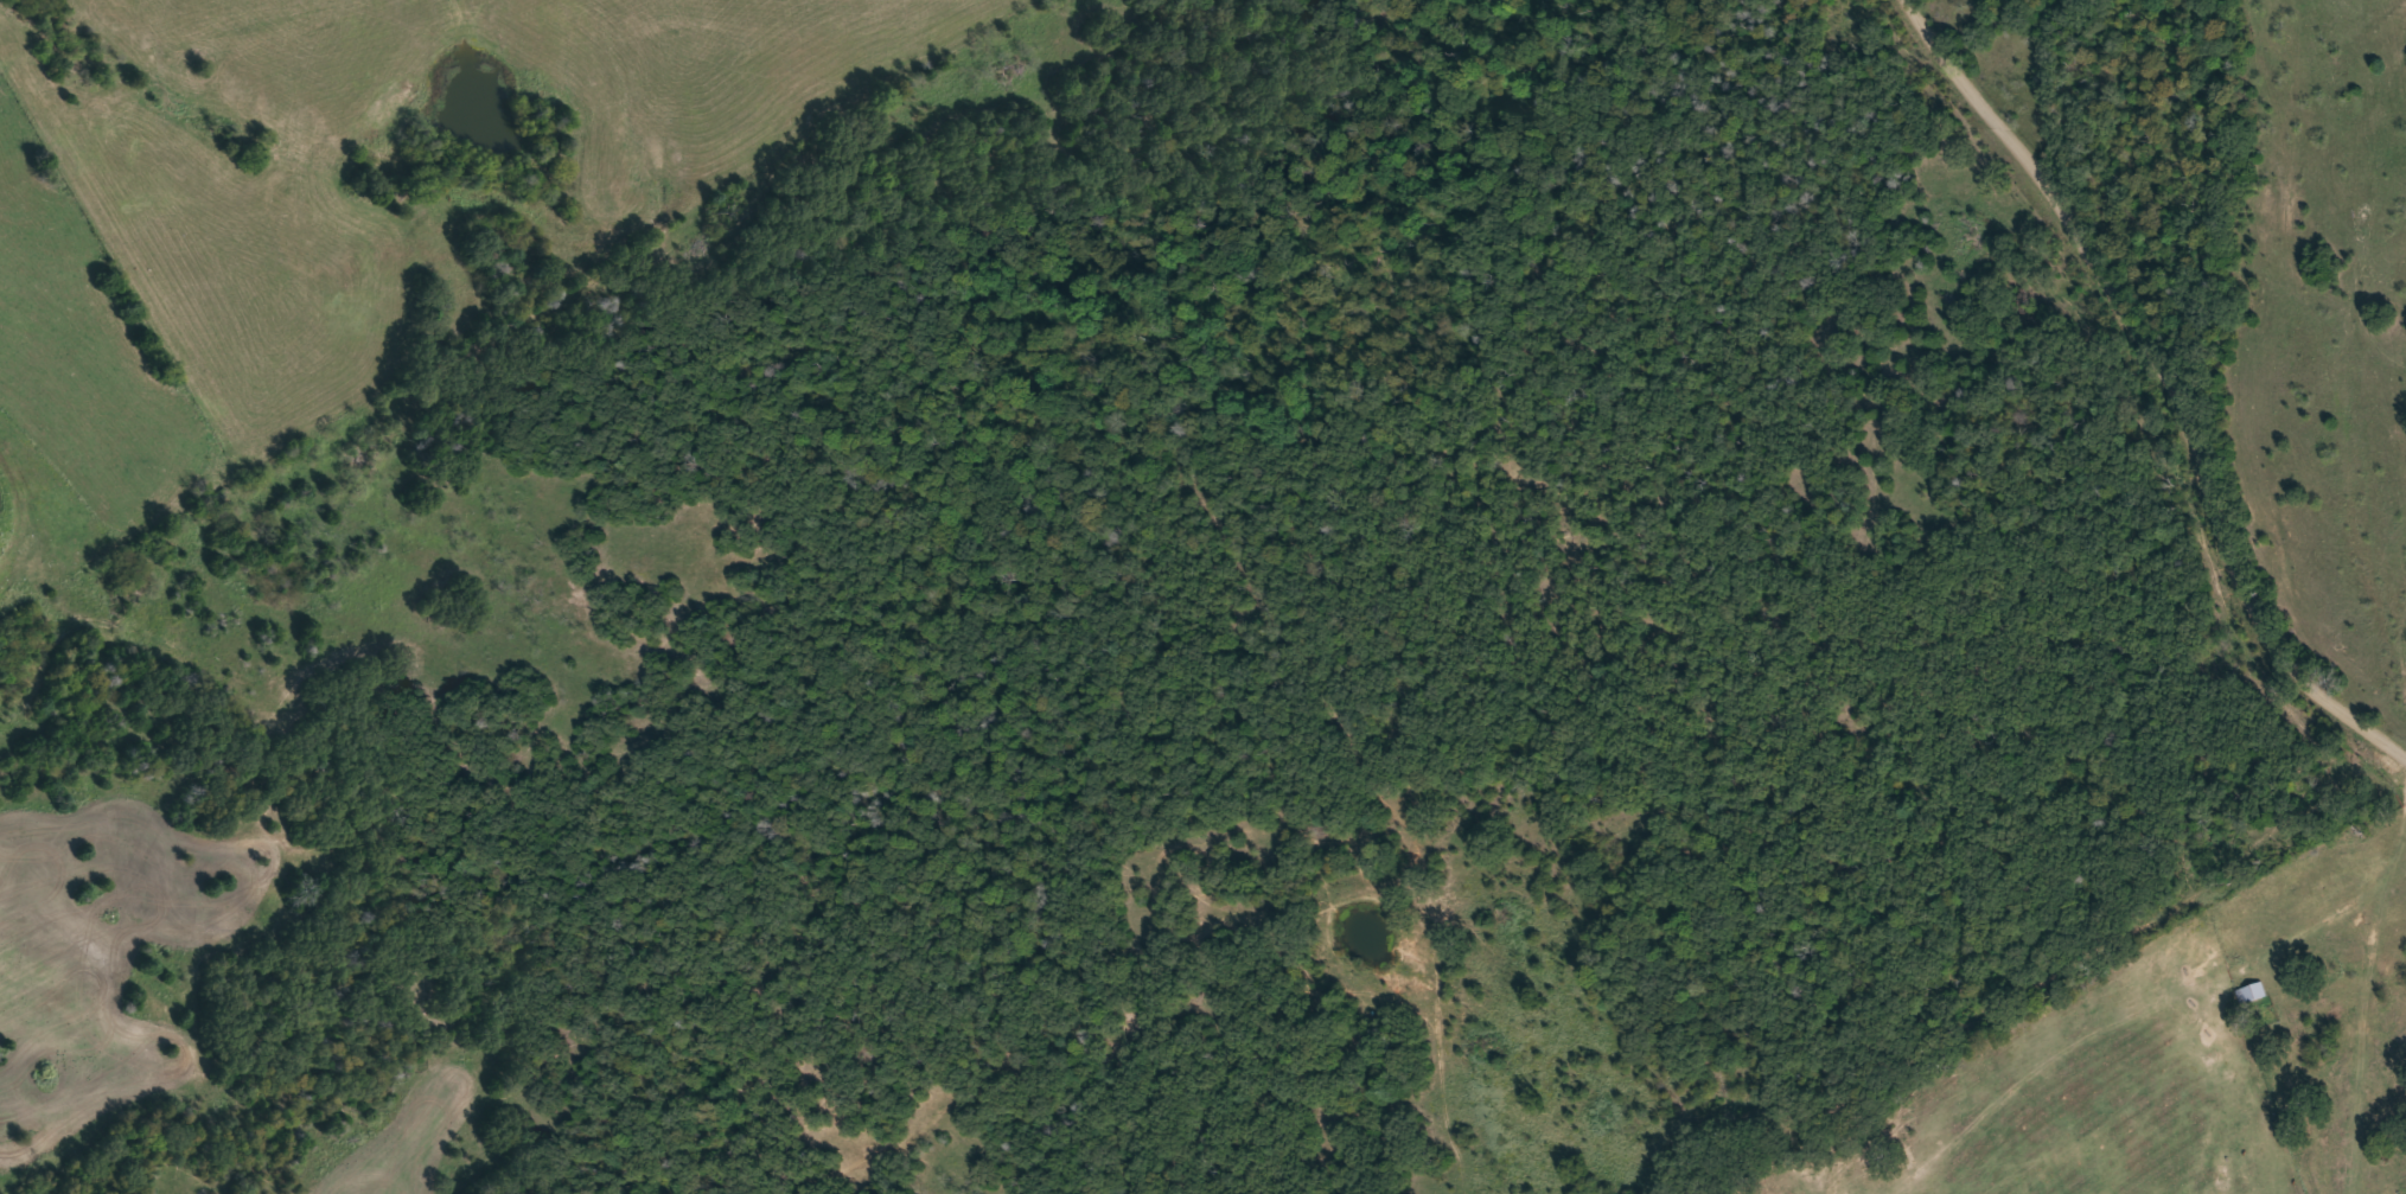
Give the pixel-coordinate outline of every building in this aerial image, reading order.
[(2235,988),(2263,981),(2266,996),(2240,1003),(2235,988)]
